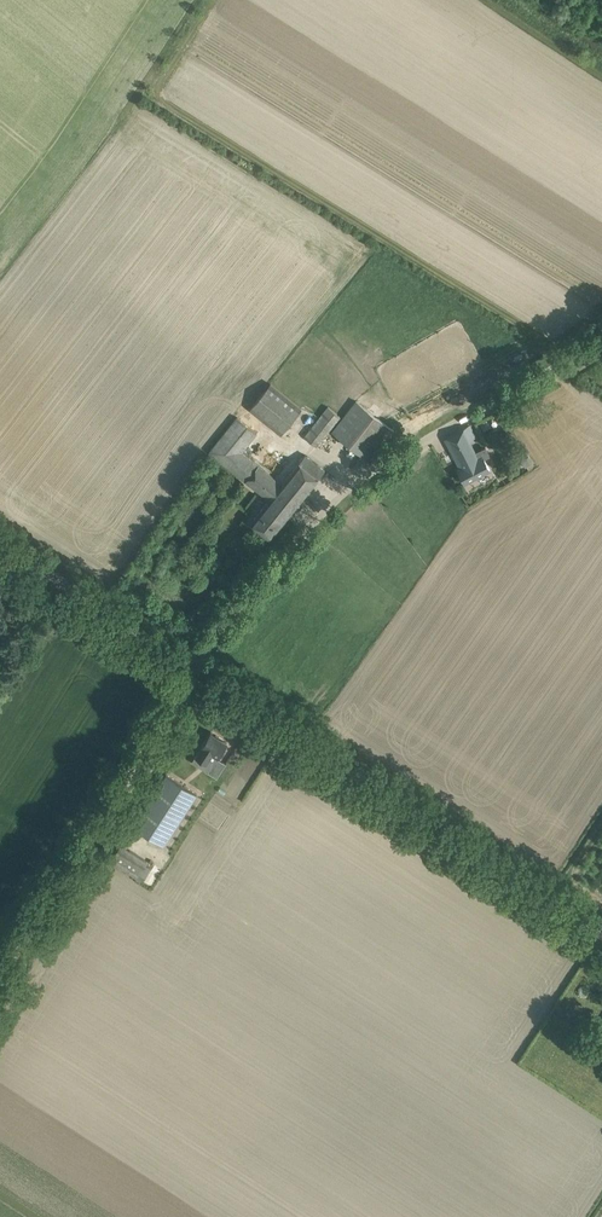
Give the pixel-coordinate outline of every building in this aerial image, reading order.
[(281,433),(301,408),(271,383),(250,409),(281,433)] [(394,430),(385,423),(356,400),(332,431),(370,461),(394,430)] [(316,445),(340,415),(328,406),(305,436),(316,445)] [(325,469),(316,462),(305,454),(299,462),(282,483),(242,451),(257,432),(237,416),(209,451),(269,499),(251,521),(271,537),(325,469)] [(475,436),(470,426),(470,425),(448,437),(453,445),(450,447),(461,468),(458,470),(464,482),(490,469),(484,457),(489,455),(485,447),(475,452),(469,440),(475,436)] [(211,731),(192,761),(207,771),(217,777),(225,763),(217,757),(227,741),(211,731)] [(166,773),(133,825),(164,845),(198,793),(166,773)] [(121,844),(110,860),(137,877),(147,861),(121,844)] [(579,1008),(567,999),(562,1007),(574,1016),(579,1008)]
